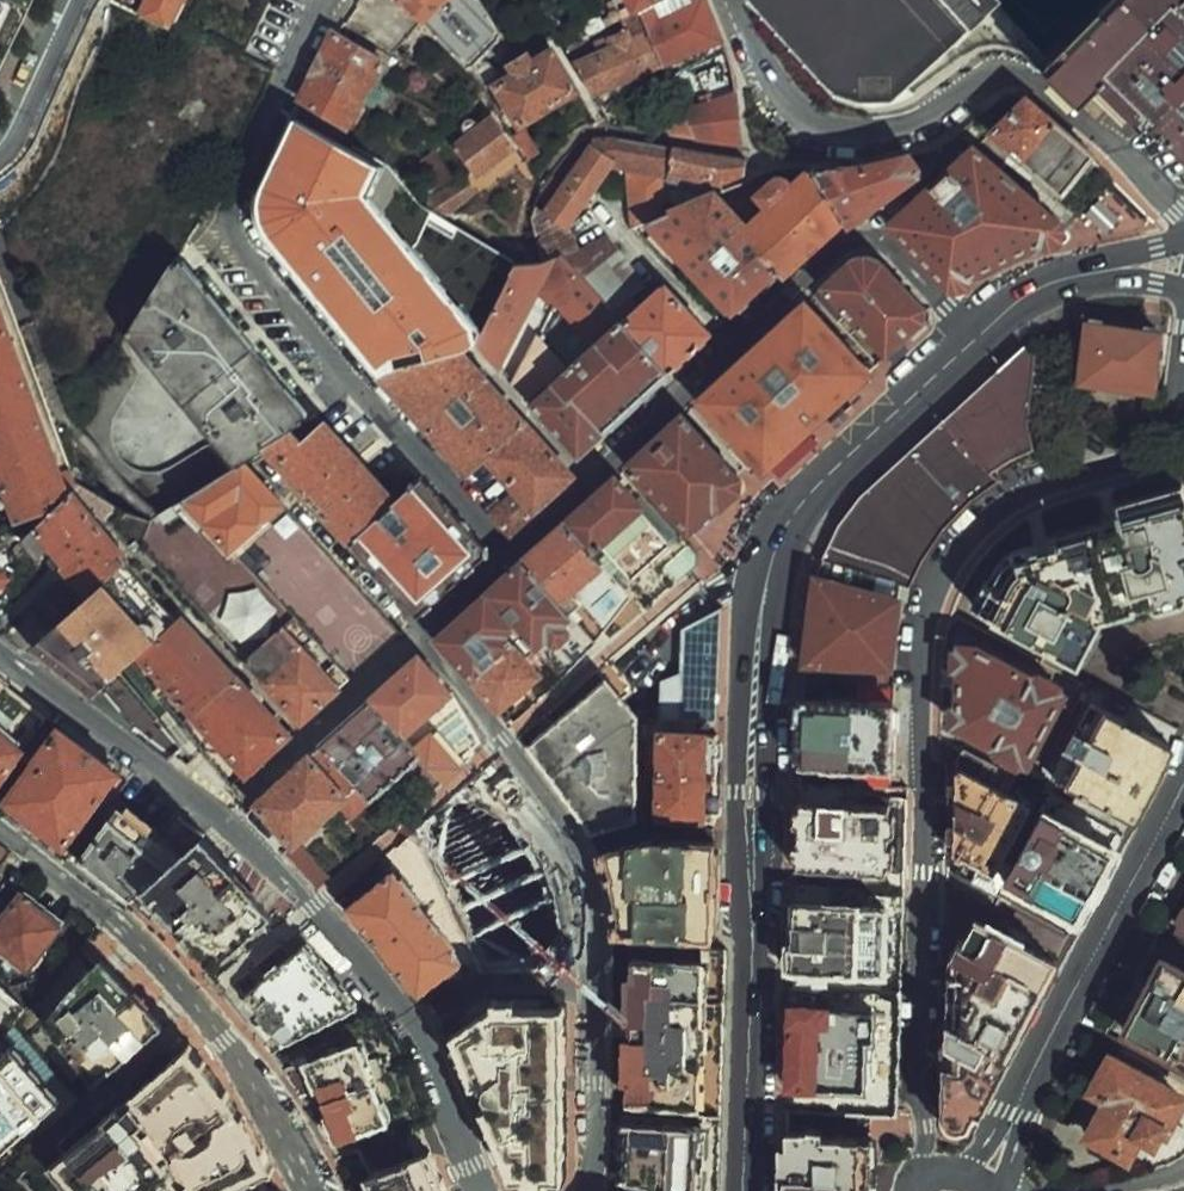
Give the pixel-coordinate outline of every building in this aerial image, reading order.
[(33,9),(13,0),(0,0),(0,73),(33,9)] [(33,9),(37,0),(13,0),(33,9)] [(170,23),(181,0),(121,0),(170,23)] [(400,0),(363,0),(355,13),(377,34),(405,5),(400,0)] [(501,36),(478,0),(400,0),(405,5),(487,88),(496,77),(478,58),(501,36)] [(635,11),(653,2),(657,0),(629,0),(635,11)] [(722,39),(706,0),(688,0),(659,11),(653,2),(635,11),(661,66),(722,39)] [(876,110),(883,108),(986,15),(972,0),(743,0),(744,2),(761,22),(795,60),(830,96),(841,103),(860,110),(869,110),(876,110)] [(1095,105),(1111,89),(1183,157),(1183,0),(1117,0),(1053,64),(1095,105)] [(635,11),(623,17),(620,19),(626,30),(600,42),(602,46),(572,60),(590,90),(661,66),(635,11)] [(333,33),(302,97),(306,101),(348,126),(385,62),(339,36),(333,33)] [(722,39),(661,66),(678,103),(682,111),(737,90),(737,84),(736,76),(733,69),(722,39)] [(531,62),(523,51),(514,56),(509,61),(516,72),(497,84),(521,122),(575,88),(552,51),(531,62)] [(694,138),(744,146),(737,90),(682,111),(693,135),(694,138)] [(1029,91),(991,129),(1063,192),(1092,161),(1097,155),(1029,91)] [(693,135),(682,111),(678,103),(662,110),(671,133),(693,135)] [(274,239),(383,372),(388,368),(459,350),(469,347),(475,341),(495,304),(513,271),(519,262),(442,218),(421,206),(396,165),(360,145),(359,150),(298,117),(261,197),(261,213),(269,231),(274,239)] [(431,193),(427,204),(442,218),(476,190),(482,196),(530,162),(527,157),(520,145),(514,148),(492,117),(482,125),(480,122),(477,120),(474,119),(470,119),(467,120),(464,122),(462,125),(461,128),(460,131),(461,134),(462,138),(463,139),(455,145),(470,168),(466,170),(431,193)] [(514,135),(520,145),(527,157),(535,152),(522,130),(514,135)] [(530,219),(542,262),(552,257),(556,261),(563,257),(580,248),(568,228),(614,163),(627,165),(632,226),(647,220),(666,212),(669,174),(672,145),(615,137),(582,139),(577,143),(568,153),(558,163),(550,174),(554,178),(541,198),(547,202),(542,210),(535,206),(530,219)] [(978,139),(891,219),(961,295),(1064,243),(1071,221),(978,139)] [(672,145),(669,174),(721,180),(743,172),(744,156),(672,145)] [(424,148),(405,161),(427,188),(442,175),(424,148)] [(813,165),(814,167),(846,218),(853,219),(875,203),(901,185),(919,171),(918,163),(909,153),(889,158),(870,161),(852,164),(813,165)] [(846,218),(814,167),(786,193),(784,189),(788,182),(787,177),(785,176),(782,176),(778,176),(758,195),(770,208),(748,228),(745,232),(778,269),(783,274),(846,218)] [(875,203),(883,213),(908,191),(901,185),(875,203)] [(745,232),(748,228),(714,192),(666,212),(647,220),(733,310),(778,269),(745,232)] [(563,257),(574,268),(613,310),(633,294),(645,285),(606,234),(580,248),(563,257)] [(513,271),(495,304),(475,341),(498,365),(539,282),(546,286),(541,295),(556,302),(574,268),(563,257),(556,261),(552,257),(542,262),(519,262),(513,271)] [(896,366),(943,317),(885,258),(865,258),(825,293),(896,366)] [(247,459),(267,446),(293,429),(309,419),(189,275),(186,278),(173,263),(132,327),(243,461),(247,459)] [(513,382),(580,454),(669,370),(613,310),(574,268),(556,302),(594,344),(568,368),(538,335),(513,382)] [(669,370),(711,331),(667,284),(643,305),(633,294),(613,310),(669,370)] [(711,404),(783,477),(896,366),(825,293),(711,404)] [(594,344),(556,302),(538,335),(568,368),(594,344)] [(19,520),(61,507),(74,495),(77,481),(73,466),(61,470),(0,303),(0,469),(19,520)] [(1179,323),(1094,312),(1085,381),(1171,391),(1179,323)] [(158,501),(194,491),(235,466),(212,441),(175,465),(164,468),(150,469),(136,464),(126,457),(116,442),(115,425),(121,406),(144,369),(125,338),(87,396),(80,431),(82,449),(89,465),(94,472),(100,479),(105,483),(118,492),(129,496),(140,499),(145,500),(158,501)] [(1023,346),(938,421),(988,470),(1030,448),(1028,429),(1028,389),(1034,357),(1023,346)] [(461,478),(512,533),(575,475),(566,467),(459,350),(388,368),(383,372),(380,375),(467,472),(461,478)] [(743,471),(694,414),(636,468),(686,530),(702,519),(744,486),(743,471)] [(988,470),(938,421),(857,491),(824,545),(820,571),(895,589),(908,591),(934,529),(994,475),(988,470)] [(267,446),(351,540),(395,499),(324,423),(302,440),(293,429),(267,446)] [(235,466),(194,491),(176,503),(225,555),(285,501),(247,459),(243,461),(235,466)] [(1102,490),(1105,518),(1009,540),(970,596),(1079,666),(1104,623),(1183,603),(1183,473),(1102,490)] [(414,611),(425,610),(480,561),(481,540),(422,474),(395,499),(351,540),(414,611)] [(623,476),(574,519),(630,582),(646,605),(675,581),(662,568),(687,546),(675,536),(645,502),(623,476)] [(74,495),(61,507),(29,537),(28,539),(38,553),(42,550),(50,543),(67,562),(103,528),(123,510),(74,495)] [(574,519),(531,557),(569,606),(575,612),(630,582),(574,519)] [(103,528),(67,562),(64,564),(71,571),(64,575),(74,587),(80,581),(91,594),(125,563),(130,559),(103,528)] [(697,556),(687,546),(662,568),(675,581),(695,566),(696,561),(697,556)] [(531,557),(488,597),(520,636),(530,648),(542,638),(546,642),(555,643),(567,630),(565,621),(569,616),(565,611),(569,606),(531,557)] [(123,669),(141,652),(177,618),(125,563),(91,594),(85,600),(60,623),(54,628),(52,626),(42,633),(43,636),(33,644),(96,693),(123,669)] [(0,569),(0,584),(8,576),(0,569)] [(888,672),(895,589),(820,571),(809,570),(797,674),(888,672)] [(67,593),(74,587),(64,575),(54,582),(37,598),(53,615),(72,598),(67,593)] [(232,631),(273,624),(267,585),(225,592),(232,631)] [(520,636),(488,597),(440,642),(471,678),(520,636)] [(716,720),(719,612),(683,632),(683,672),(662,681),(660,720),(716,720)] [(181,614),(177,618),(141,652),(194,713),(236,675),(181,614)] [(1084,683),(948,621),(938,725),(1022,770),(1057,696),(1074,708),(1084,683)] [(285,624),(246,659),(249,662),(303,721),(340,687),(285,624)] [(520,636),(471,678),(506,720),(552,676),(531,650),(530,648),(520,636)] [(428,654),(373,703),(428,765),(439,780),(461,763),(432,730),(466,696),(428,654)] [(174,751),(183,742),(123,669),(96,693),(174,751)] [(897,762),(888,672),(797,674),(788,674),(788,767),(897,762)] [(289,733),(236,675),(194,713),(246,772),(289,733)] [(0,679),(0,777),(48,716),(0,679)] [(597,686),(527,751),(593,836),(635,823),(631,716),(597,686)] [(1054,783),(1132,819),(1176,735),(1103,696),(1086,730),(1072,719),(1063,739),(1076,746),(1054,783)] [(373,703),(325,745),(377,809),(428,765),(373,703)] [(704,728),(651,727),(649,813),(702,814),(704,728)] [(119,770),(62,728),(44,751),(47,754),(30,777),(26,774),(7,801),(64,843),(119,770)] [(325,745),(260,810),(291,840),(280,849),(310,887),(324,872),(306,848),(346,815),(357,825),(377,809),(325,745)] [(1016,779),(967,752),(950,771),(950,854),(957,862),(963,854),(976,864),(976,875),(994,875),(1022,809),(1030,814),(1034,796),(1012,789),(1016,779)] [(1065,915),(1122,836),(1051,796),(1041,820),(1047,824),(1011,887),(1065,915)] [(891,811),(886,800),(786,800),(787,820),(794,822),(795,843),(789,843),(787,862),(793,860),(795,873),(880,870),(888,863),(891,853),(889,844),(883,842),(883,831),(890,831),(892,820),(891,811)] [(83,859),(132,897),(174,857),(204,831),(180,814),(160,839),(120,810),(83,859)] [(626,833),(589,846),(611,931),(702,930),(701,831),(626,833)] [(209,968),(263,921),(217,859),(159,906),(160,924),(182,951),(209,968)] [(381,860),(337,903),(411,994),(453,956),(381,860)] [(61,925),(22,893),(0,920),(0,943),(27,965),(61,925)] [(1171,918),(1171,932),(1183,938),(1183,895),(1171,918)] [(886,898),(785,896),(783,968),(885,970),(886,898)] [(1049,954),(971,913),(945,954),(958,967),(964,1033),(937,1017),(939,1043),(951,1049),(952,1064),(937,1062),(939,1111),(940,1127),(953,1130),(964,1127),(970,1114),(977,1113),(1001,1061),(1003,1044),(1049,954)] [(312,921),(242,992),(281,1050),(358,1008),(351,995),(359,982),(312,921)] [(96,1098),(169,1030),(99,950),(39,1023),(96,1098)] [(723,950),(620,953),(615,1095),(721,1107),(723,950)] [(1155,956),(1115,1033),(1183,1068),(1183,969),(1155,956)] [(563,1174),(562,1105),(562,1000),(547,1001),(546,965),(478,971),(421,1014),(464,1115),(488,1133),(506,1190),(548,1190),(550,1188),(563,1174)] [(901,995),(784,993),(782,1111),(899,1113),(901,995)] [(88,1095),(31,1016),(0,1056),(0,1162),(4,1162),(88,1095)] [(361,1035),(302,1058),(331,1138),(389,1112),(361,1035)] [(1116,1134),(1132,1103),(1139,1109),(1127,1135),(1154,1154),(1183,1097),(1183,1089),(1105,1053),(1081,1093),(1095,1100),(1077,1137),(1123,1167),(1133,1148),(1116,1134)] [(188,1058),(48,1190),(154,1190),(158,1188),(161,1190),(196,1190),(257,1148),(188,1058)] [(303,1062),(288,1067),(297,1091),(312,1086),(303,1062)] [(615,1121),(611,1177),(650,1190),(715,1190),(716,1115),(615,1121)] [(351,1161),(363,1190),(439,1190),(416,1133),(351,1161)] [(777,1137),(777,1190),(875,1190),(877,1139),(777,1137)]
